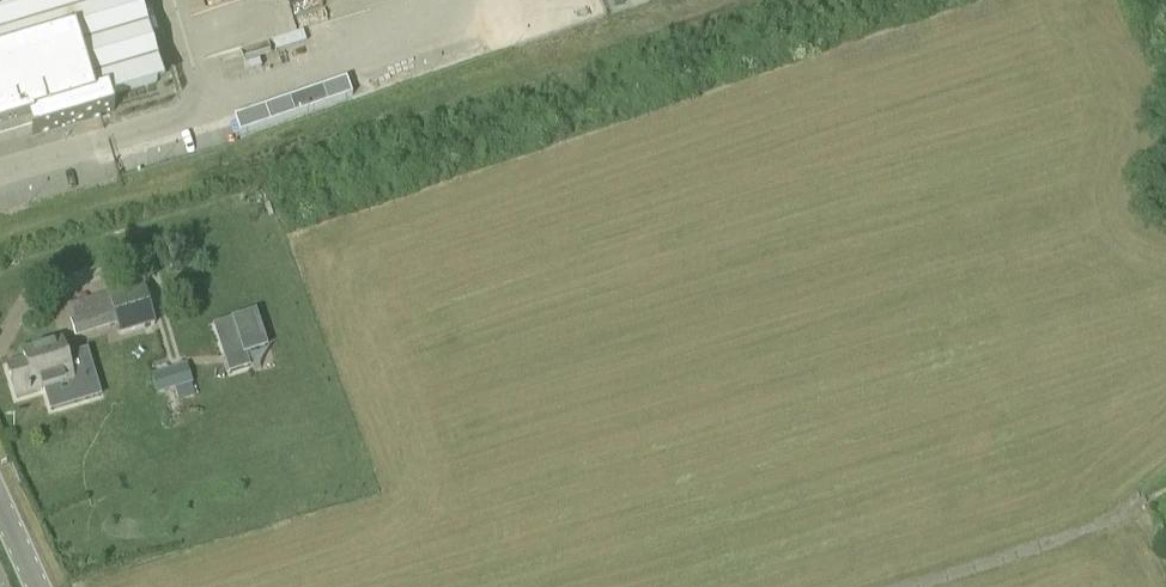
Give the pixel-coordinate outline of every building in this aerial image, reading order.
[(132,0),(0,0),(0,136),(29,127),(33,137),(114,112),(110,97),(157,84),(132,0)] [(1158,182),(1165,188),(1165,171),(1158,182)] [(120,336),(153,326),(139,284),(66,307),(76,339),(117,326),(120,336)] [(270,312),(232,323),(246,369),(265,363),(261,352),(281,346),(270,312)] [(17,399),(73,382),(61,342),(23,353),(25,362),(7,367),(17,399)] [(175,390),(169,370),(152,376),(157,395),(175,390)] [(191,385),(175,390),(179,402),(195,397),(191,385)]
